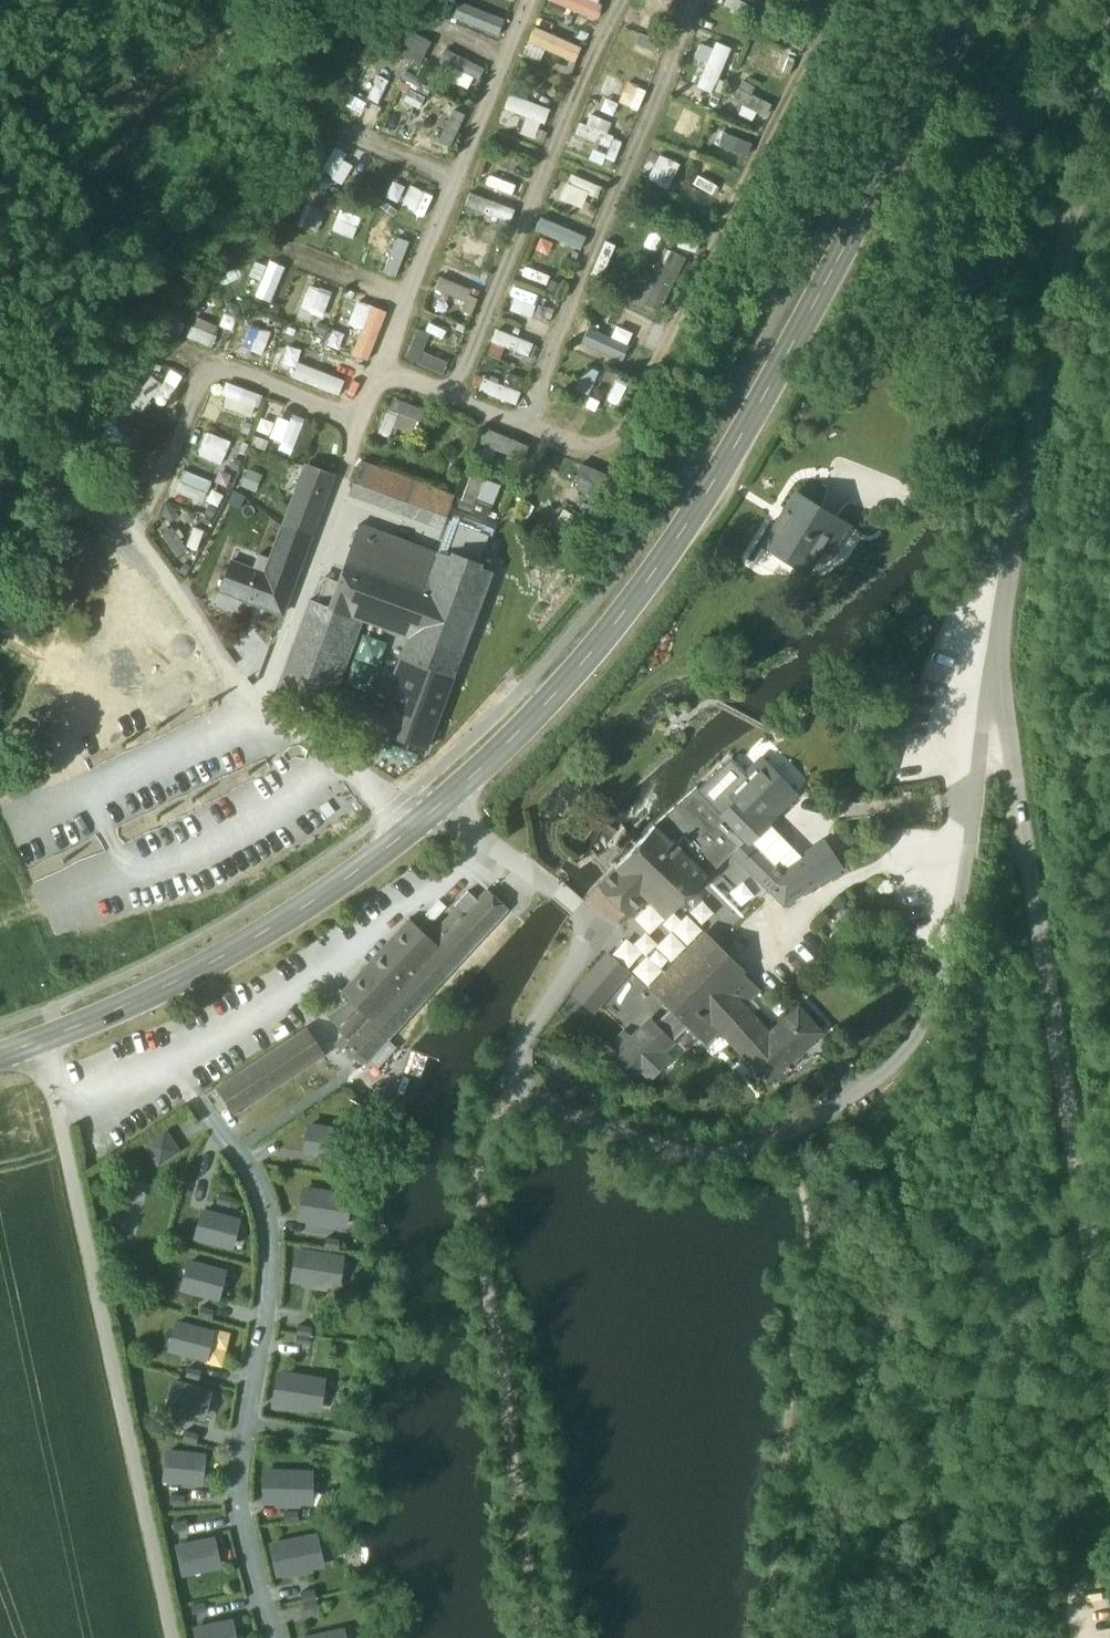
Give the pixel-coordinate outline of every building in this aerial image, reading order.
[(513,1),(510,0),(487,0),(477,26),(499,35),(513,1)] [(666,13),(669,0),(649,0),(646,8),(666,13)] [(574,62),(582,46),(535,25),(527,41),(574,62)] [(410,28),(398,51),(420,63),(433,40),(410,28)] [(696,84),(712,91),(732,46),(716,39),(696,84)] [(744,64),(785,81),(794,62),(753,44),(744,64)] [(446,46),(439,60),(457,68),(452,79),(470,88),(482,64),(446,46)] [(367,66),(355,88),(374,99),(386,78),(367,66)] [(756,108),(767,113),(773,102),(751,92),(754,83),(739,77),(731,95),(744,100),(738,113),(751,119),(756,108)] [(415,121),(426,99),(402,88),(391,110),(415,121)] [(536,138),(548,105),(509,92),(504,107),(526,115),(520,132),(536,138)] [(598,110),(613,115),(618,101),(603,96),(598,110)] [(448,150),(465,113),(453,107),(436,144),(448,150)] [(693,137),(701,116),(675,107),(667,128),(693,137)] [(620,137),(609,135),(611,118),(582,113),(577,146),(618,153),(620,137)] [(722,132),(719,146),(749,152),(752,138),(722,132)] [(343,157),(346,152),(336,145),(320,168),(341,182),(353,164),(343,157)] [(646,182),(668,191),(679,161),(658,152),(646,182)] [(599,195),(602,181),(567,174),(562,200),(584,205),(586,193),(599,195)] [(488,175),(486,186),(514,192),(516,181),(488,175)] [(399,200),(406,183),(392,178),(386,195),(399,200)] [(408,183),(400,206),(424,215),(433,192),(408,183)] [(316,232),(325,209),(307,202),(298,225),(316,232)] [(492,202),(490,212),(510,217),(513,208),(492,202)] [(339,207),(330,229),(352,238),(361,216),(339,207)] [(541,215),(535,229),(581,248),(587,234),(541,215)] [(396,265),(407,253),(376,225),(365,238),(396,265)] [(456,234),(451,257),(482,264),(488,241),(456,234)] [(659,314),(686,255),(663,245),(637,304),(659,314)] [(269,259),(255,296),(272,302),(285,265),(269,259)] [(465,296),(462,310),(473,313),(479,289),(437,278),(434,288),(465,296)] [(322,316),(333,292),(311,282),(300,307),(322,316)] [(516,285),(508,308),(530,317),(539,293),(516,285)] [(354,305),(373,311),(377,301),(357,295),(354,305)] [(362,336),(374,339),(379,316),(367,313),(362,336)] [(187,335),(210,345),(218,325),(195,315),(187,335)] [(445,370),(449,358),(437,355),(444,329),(415,321),(405,360),(445,370)] [(263,354),(271,331),(251,324),(243,347),(263,354)] [(528,355),(533,340),(495,328),(487,353),(508,360),(511,349),(528,355)] [(306,353),(312,341),(292,331),(286,344),(306,353)] [(353,369),(361,372),(365,361),(331,348),(321,374),(348,384),(353,369)] [(280,367),(291,371),(298,354),(286,349),(280,367)] [(591,392),(597,369),(584,365),(578,389),(591,392)] [(163,406),(175,388),(149,371),(128,402),(141,411),(150,397),(163,406)] [(516,402),(521,389),(484,376),(479,390),(516,402)] [(617,378),(608,397),(618,402),(627,383),(617,378)] [(220,404),(255,416),(263,393),(228,381),(220,404)] [(376,431),(388,437),(394,424),(413,433),(424,409),(394,394),(376,431)] [(810,403),(801,418),(813,425),(822,410),(810,403)] [(824,411),(822,410),(813,425),(816,426),(824,411)] [(278,415),(270,435),(282,440),(278,448),(291,454),(306,417),(293,412),(290,420),(278,415)] [(197,453),(221,464),(231,440),(207,429),(197,453)] [(596,496),(607,473),(582,461),(571,484),(596,496)] [(360,463),(352,483),(373,491),(381,470),(360,463)] [(175,493),(204,500),(211,474),(182,466),(175,493)] [(305,466),(271,559),(262,583),(289,593),(332,476),(305,466)] [(454,497),(381,470),(373,491),(352,483),(348,495),(442,529),(454,497)] [(487,517),(501,483),(472,471),(458,505),(487,517)] [(211,485),(204,500),(216,506),(223,491),(211,485)] [(764,546),(806,572),(821,547),(833,554),(849,528),(795,494),(764,546)] [(449,522),(438,552),(476,566),(488,536),(449,522)] [(388,630),(406,637),(438,554),(358,525),(328,606),(356,617),(358,611),(390,623),(388,630)] [(406,637),(407,637),(460,655),(491,572),(476,566),(438,552),(438,554),(406,637)] [(281,613),(289,593),(262,583),(271,559),(260,554),(253,571),(230,563),(220,591),(281,613)] [(328,693),(356,617),(328,606),(310,600),(275,694),(321,711),(328,693)] [(448,688),(460,655),(407,637),(395,670),(403,673),(448,689),(448,688)] [(373,730),(426,750),(448,689),(403,673),(395,670),(380,712),(373,730)] [(364,706),(328,693),(321,711),(358,725),(364,706)] [(380,712),(364,706),(358,725),(373,730),(380,712)] [(761,761),(744,777),(730,762),(700,791),(746,839),(749,842),(768,823),(778,813),(778,812),(795,795),(761,761)] [(706,876),(731,853),(746,839),(700,791),(696,788),(654,826),(706,876)] [(328,817),(334,813),(332,811),(328,804),(327,803),(321,806),(328,817)] [(801,856),(768,823),(749,842),(749,843),(755,850),(778,872),(789,864),(801,856)] [(666,917),(706,876),(654,826),(614,867),(646,897),(666,917)] [(749,842),(746,839),(731,853),(734,856),(749,842)] [(734,856),(742,863),(755,850),(749,843),(749,842),(734,856)] [(789,864),(806,891),(819,882),(841,868),(824,842),(801,856),(789,864)] [(778,872),(755,850),(742,863),(758,879),(757,880),(784,906),(807,891),(806,891),(789,864),(778,872)] [(629,915),(646,897),(614,867),(597,885),(629,915)] [(386,1000),(407,1019),(507,910),(486,891),(477,901),(464,916),(435,947),(386,1000)] [(455,908),(464,916),(477,901),(467,892),(454,907),(455,908)] [(426,920),(416,930),(435,947),(464,916),(455,908),(436,929),(426,920)] [(344,993),(351,999),(358,1005),(362,1009),(370,1017),(386,1000),(435,947),(416,930),(408,923),(344,993)] [(673,1010),(688,1025),(739,974),(741,972),(709,941),(657,995),(673,1010)] [(580,988),(595,1002),(625,970),(610,956),(580,988)] [(739,974),(688,1025),(690,1026),(707,1044),(720,1031),(743,1007),(758,992),(739,974)] [(614,994),(644,1015),(654,1000),(625,979),(614,994)] [(354,1010),(358,1005),(351,999),(325,1016),(337,1028),(354,1010)] [(354,1050),(367,1062),(387,1040),(407,1019),(386,1000),(370,1017),(362,1009),(358,1005),(354,1010),(358,1013),(341,1031),(344,1035),(350,1040),(347,1044),(352,1048),(350,1050),(352,1052),(354,1050)] [(720,1031),(767,1083),(821,1034),(799,1009),(770,1036),(743,1007),(720,1031)] [(663,1054),(690,1026),(688,1025),(673,1010),(657,1027),(651,1021),(632,1040),(625,1034),(606,1053),(635,1082),(642,1075),(649,1083),(671,1062),(663,1054)] [(215,1089),(232,1114),(286,1078),(321,1055),(318,1050),(305,1030),(259,1060),(215,1089)] [(334,1045),(340,1051),(347,1044),(350,1040),(344,1035),(334,1045)] [(387,1040),(367,1062),(376,1070),(396,1049),(387,1040)] [(308,1125),(304,1152),(340,1157),(344,1130),(308,1125)] [(179,1151),(164,1129),(142,1144),(157,1166),(179,1151)] [(339,1166),(325,1163),(323,1172),(337,1174),(339,1166)] [(348,1196),(304,1189),(299,1218),(318,1221),(318,1223),(332,1226),(332,1223),(341,1224),(343,1211),(346,1211),(348,1196)] [(218,1194),(216,1202),(229,1206),(231,1197),(218,1194)] [(202,1211),(195,1237),(230,1246),(237,1220),(202,1211)] [(339,1240),(325,1237),(324,1246),(337,1249),(339,1240)] [(341,1258),(297,1251),(292,1280),(310,1283),(310,1285),(324,1287),(325,1285),(334,1286),(336,1273),(338,1273),(341,1258)] [(188,1262),(182,1288),(216,1297),(223,1271),(188,1262)] [(200,1306),(198,1315),(211,1318),(213,1310),(200,1306)] [(176,1323),(169,1349),(204,1358),(211,1332),(176,1323)] [(311,1327),(297,1325),(295,1343),(308,1345),(311,1327)] [(187,1367),(185,1376),(198,1379),(200,1371),(187,1367)] [(322,1380),(278,1373),(274,1402),(292,1405),(291,1408),(306,1410),(306,1407),(315,1409),(317,1395),(320,1395),(322,1380)] [(174,1382),(167,1408),(202,1417),(209,1391),(174,1382)] [(184,1431),(182,1439),(195,1443),(197,1434),(184,1431)] [(167,1452),(164,1479),(200,1482),(202,1455),(167,1452)] [(310,1473),(265,1472),(265,1501),(283,1501),(283,1504),(297,1504),(297,1502),(307,1502),(307,1488),(309,1488),(310,1473)] [(170,1495),(170,1503),(183,1504),(183,1495),(170,1495)] [(297,1511),(283,1512),(284,1521),(298,1519),(297,1511)] [(172,1523),(174,1531),(187,1528),(185,1520),(172,1523)] [(315,1536),(271,1545),(277,1574),(295,1570),(296,1573),(310,1569),(310,1567),(318,1565),(315,1552),(318,1551),(315,1536)] [(177,1546),(183,1573),(218,1565),(212,1539),(177,1546)] [(313,1589),(300,1592),(304,1609),(317,1606),(313,1589)] [(190,1605),(192,1613),(205,1611),(203,1602),(190,1605)] [(197,1637),(234,1637),(230,1621),(195,1629),(197,1637)]
